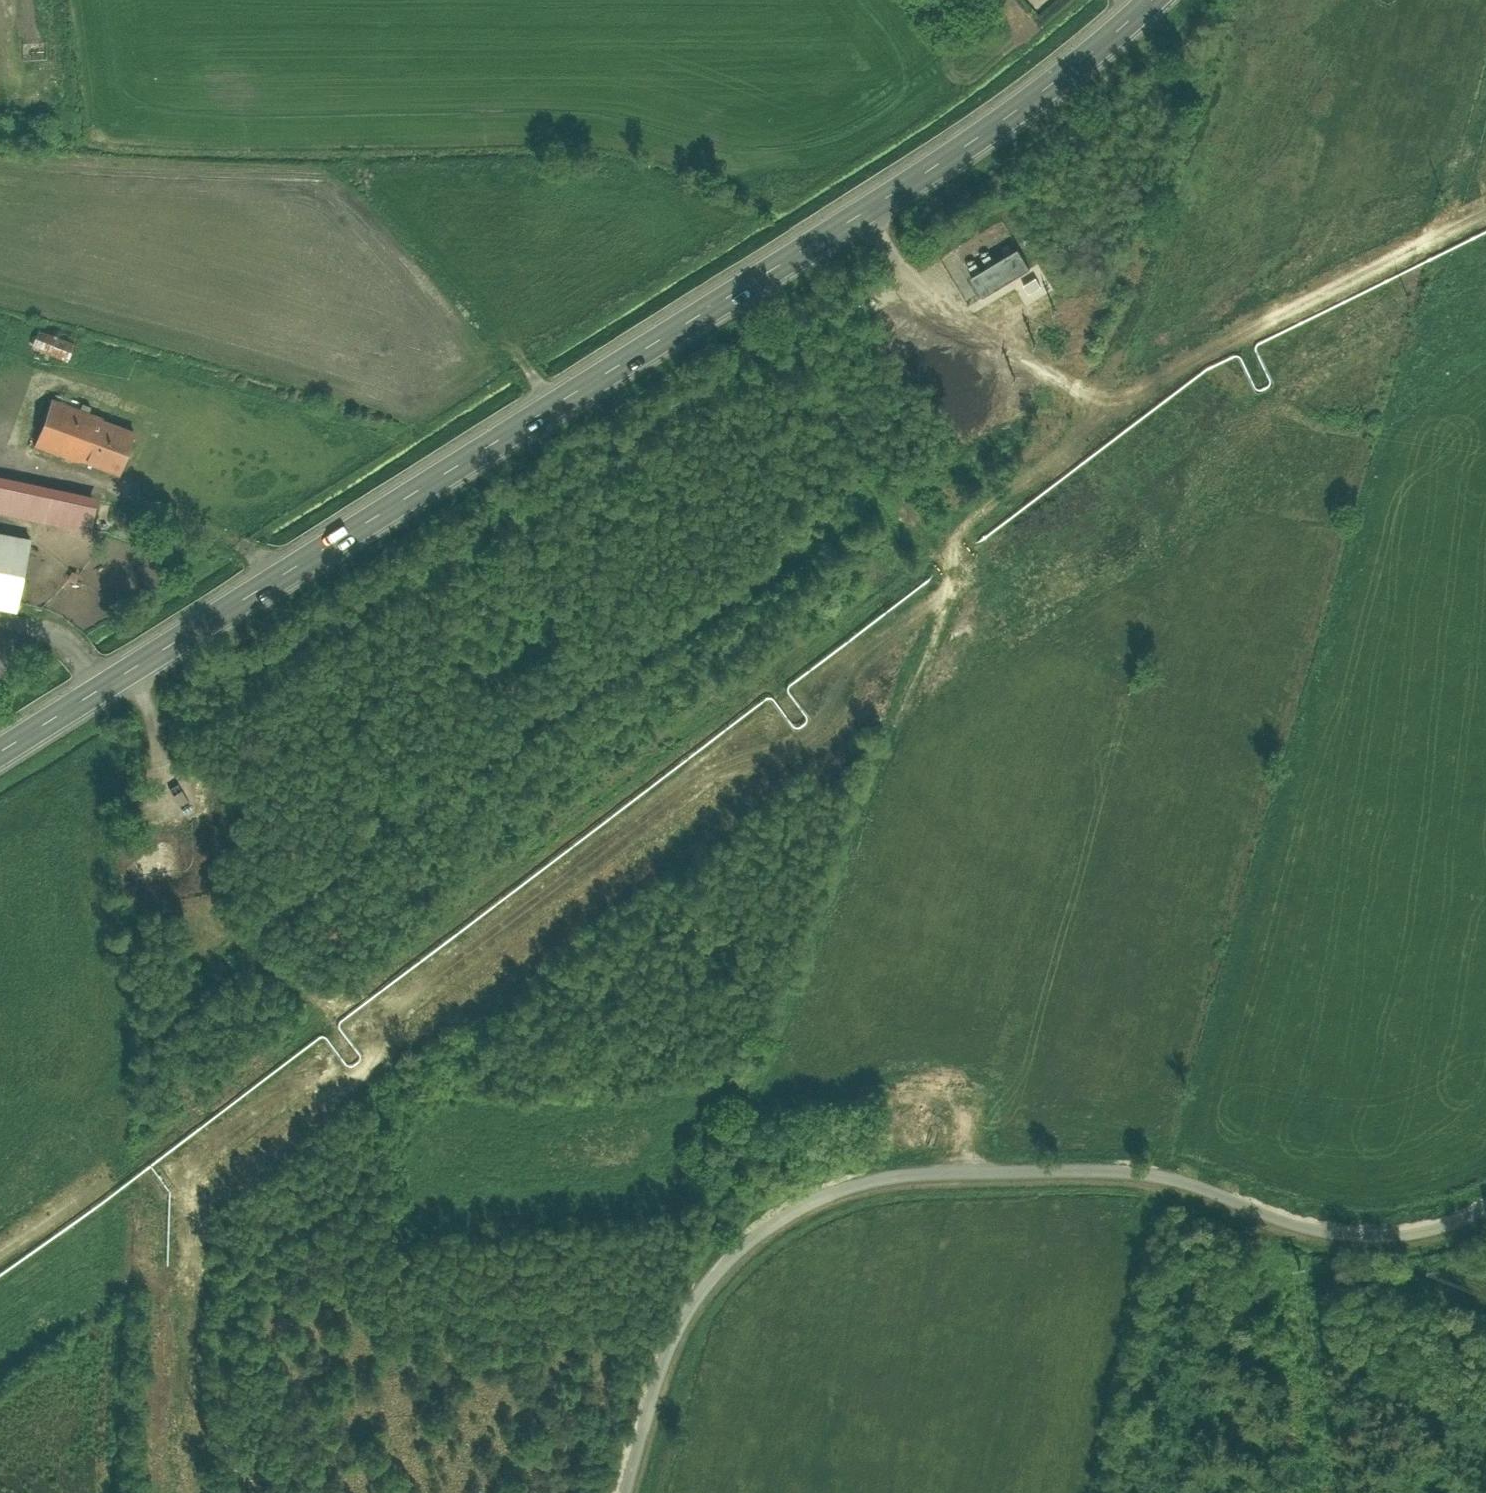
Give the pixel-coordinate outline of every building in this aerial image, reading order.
[(1019,248),(972,277),(985,297),(1031,269),(1019,248)] [(1042,288),(1036,278),(1024,285),(1030,295),(1042,288)] [(38,326),(31,345),(66,358),(73,339),(38,326)] [(54,402),(37,447),(122,479),(139,434),(54,402)] [(92,533),(99,498),(0,476),(0,513),(92,533)] [(0,530),(0,610),(20,614),(35,537),(0,530)]
